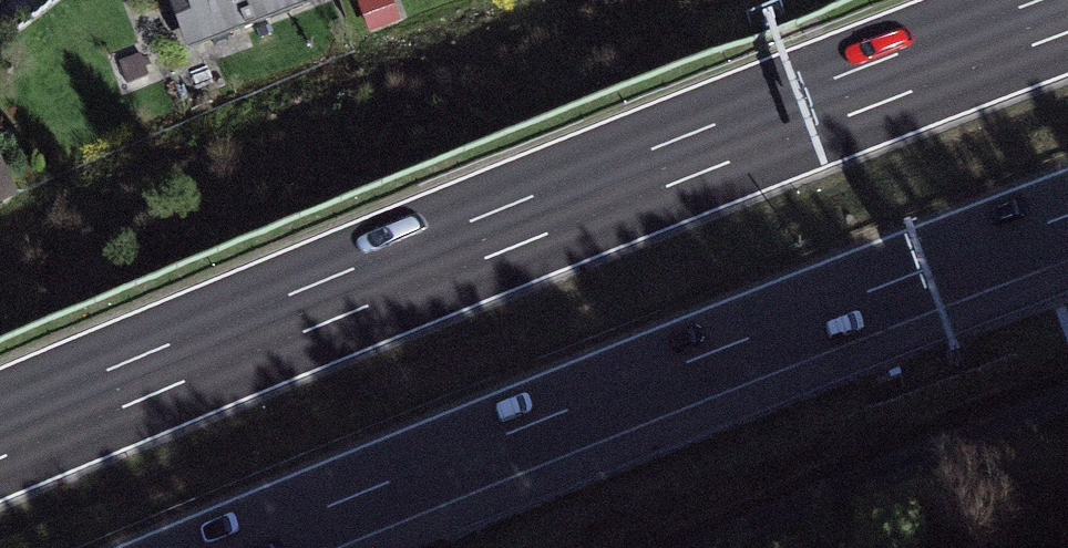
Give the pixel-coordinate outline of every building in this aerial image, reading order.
[(353,0),(194,0),(216,57),(354,4),(353,0)] [(18,209),(0,167),(0,216),(18,209)]
